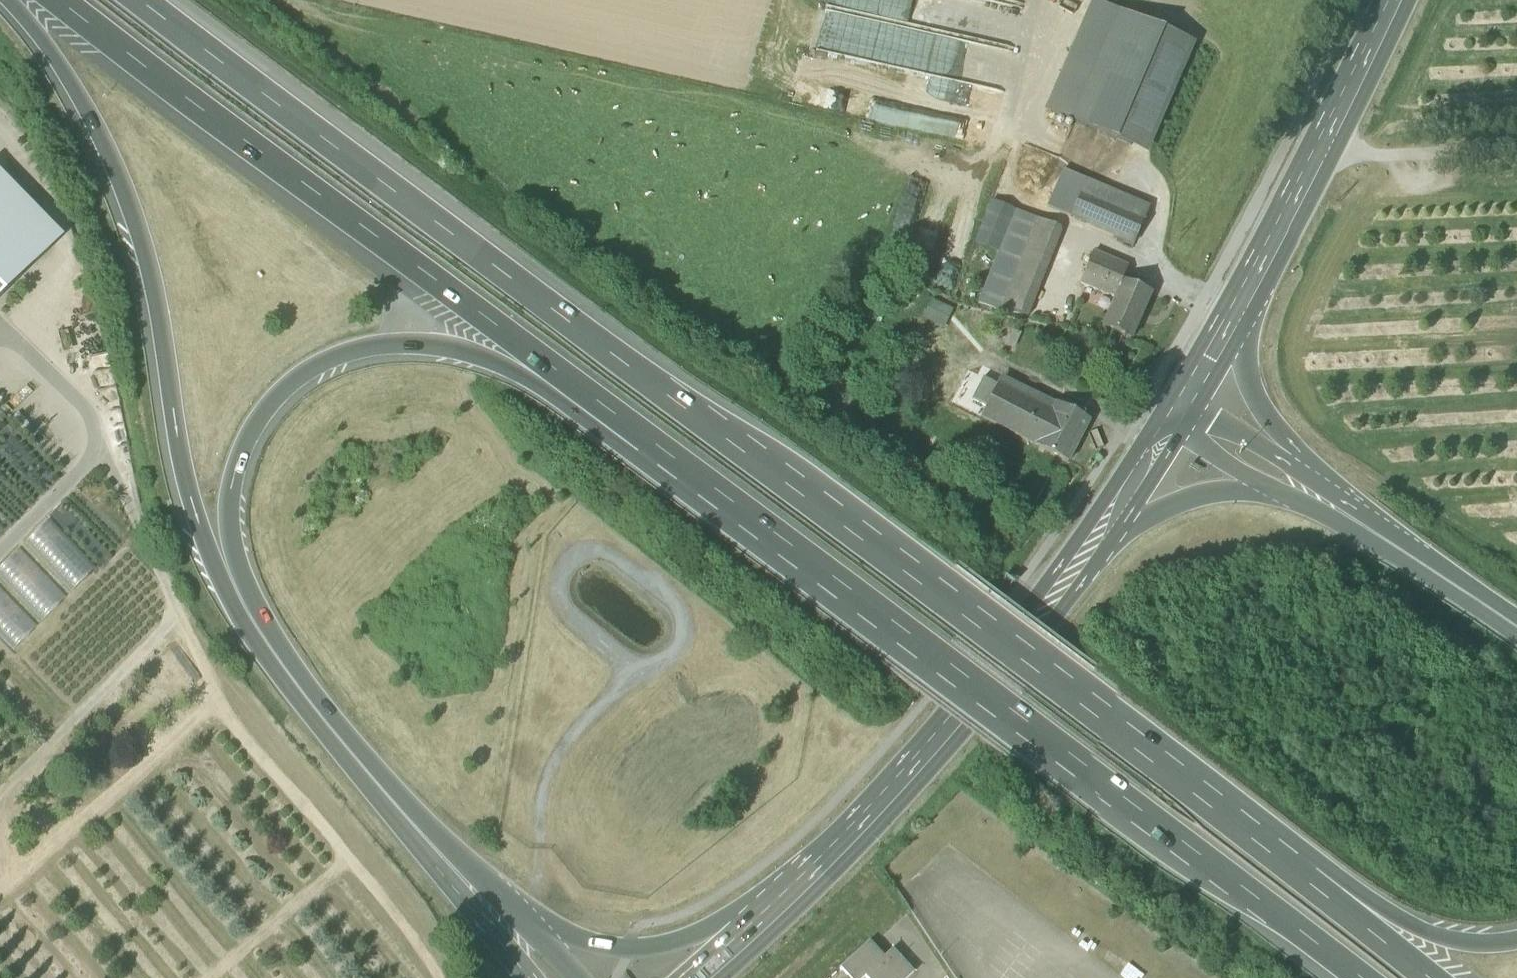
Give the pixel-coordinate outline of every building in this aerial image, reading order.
[(915,0),(829,0),(827,11),(871,19),(870,24),(896,29),(896,25),(910,27),(915,0)] [(1044,111),(1074,124),(1122,14),(1122,13),(1092,0),(1044,111)] [(1177,37),(1122,14),(1074,124),(1129,147),(1177,37)] [(1194,45),(1177,37),(1129,147),(1147,155),(1194,45)] [(796,59),(793,74),(808,77),(811,62),(796,59)] [(1046,208),(1133,245),(1149,208),(1062,171),(1046,208)] [(51,247),(62,235),(0,172),(0,195),(51,247)] [(51,247),(0,195),(0,296),(51,247)] [(977,304),(1019,315),(1054,227),(1014,211),(977,304)] [(1054,227),(1019,315),(1027,317),(1062,230),(1054,227)] [(1079,284),(1114,299),(1121,282),(1127,269),(1092,254),(1079,284)] [(1150,294),(1121,282),(1114,299),(1101,328),(1130,341),(1150,294)] [(931,300),(924,318),(946,326),(953,308),(931,300)] [(975,397),(987,404),(998,385),(985,378),(975,397)] [(981,415),(1010,430),(1026,400),(998,385),(987,404),(981,415)] [(1051,414),(1026,400),(1010,430),(1035,443),(1051,414)] [(1035,443),(1068,462),(1090,421),(1056,403),(1051,414),(1035,443)] [(865,977),(908,977),(913,973),(892,950),(883,958),(869,943),(840,969),(849,977),(864,977),(865,977)]
